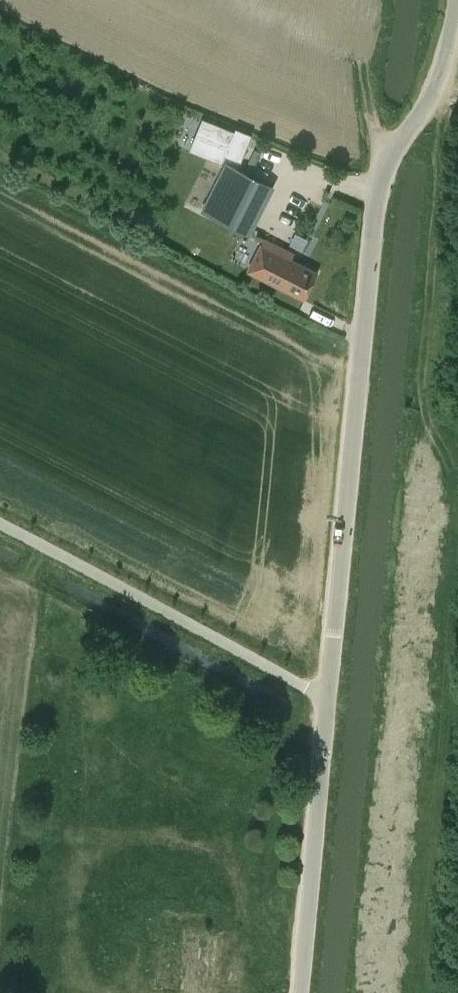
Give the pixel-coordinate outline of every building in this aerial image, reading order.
[(222,161),(224,154),(241,161),(252,134),(236,128),(234,131),(203,118),(191,149),(222,161)] [(227,162),(202,210),(246,233),(271,184),(227,162)] [(265,238),(248,270),(304,298),(318,272),(292,259),(294,253),(265,238)]
